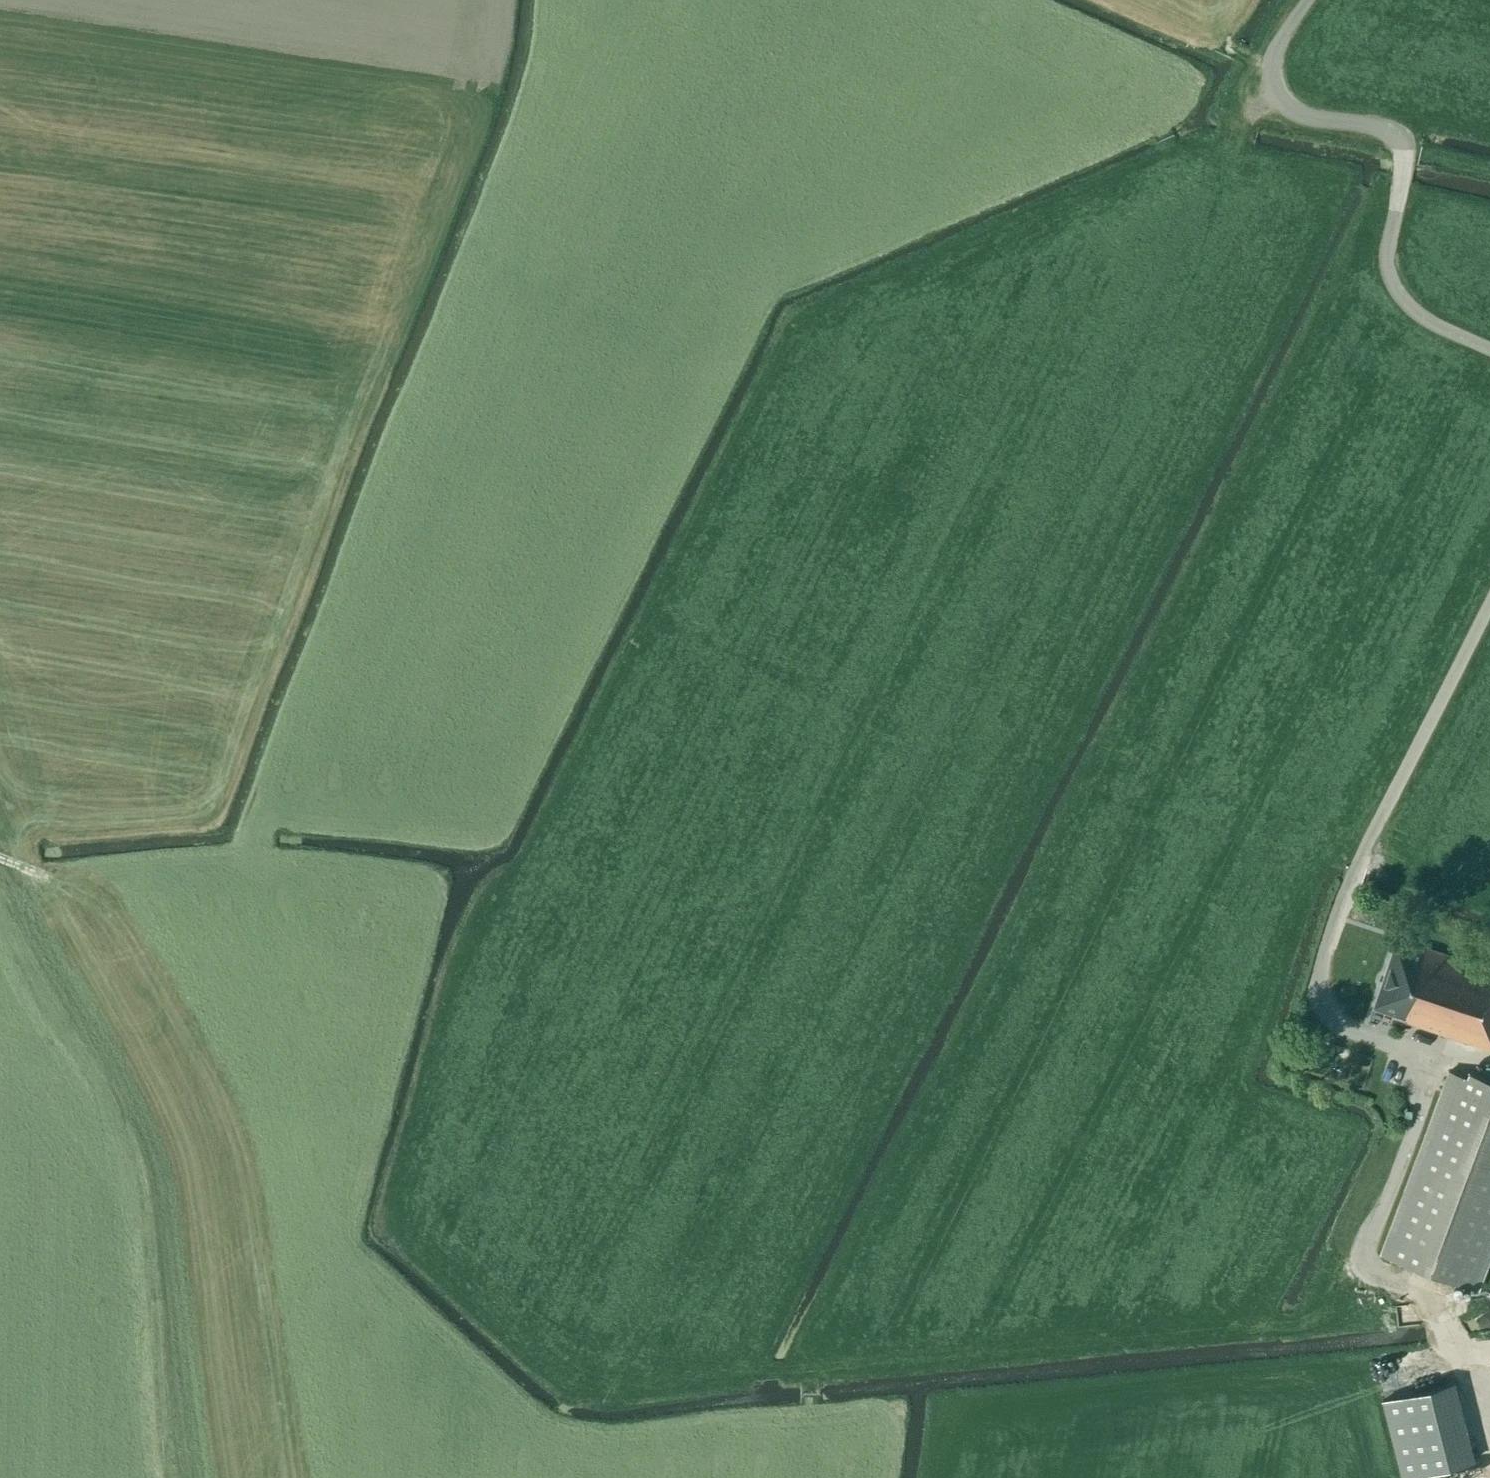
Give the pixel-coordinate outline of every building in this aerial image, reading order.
[(1489,1049),(1489,969),(1421,946),(1419,950),(1415,949),(1416,947),(1396,940),(1373,1008),(1393,1014),(1392,1016),(1489,1049)] [(1489,1256),(1489,1080),(1468,1072),(1466,1077),(1449,1072),(1381,1254),(1478,1289),(1489,1256)]
